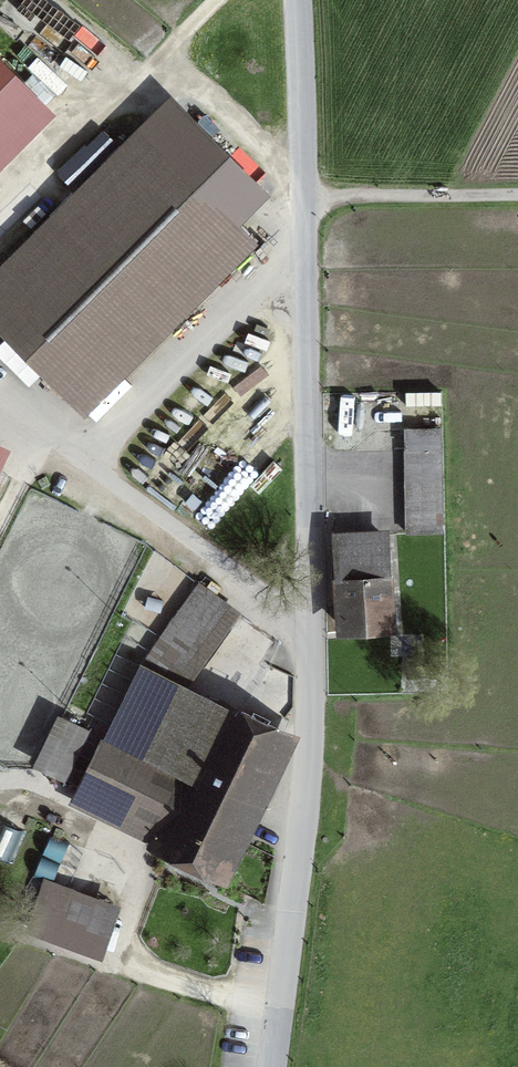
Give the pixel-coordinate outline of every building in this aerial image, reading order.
[(66,119),(0,50),(0,183),(66,119)] [(121,127),(0,257),(0,347),(82,422),(247,244),(121,127)] [(433,437),(389,438),(392,542),(436,541),(433,437)] [(402,545),(338,545),(338,639),(402,639),(402,545)] [(199,584),(159,639),(188,661),(229,605),(199,584)] [(143,662),(75,798),(221,870),(289,735),(143,662)] [(119,911),(56,888),(40,933),(103,956),(119,911)]
